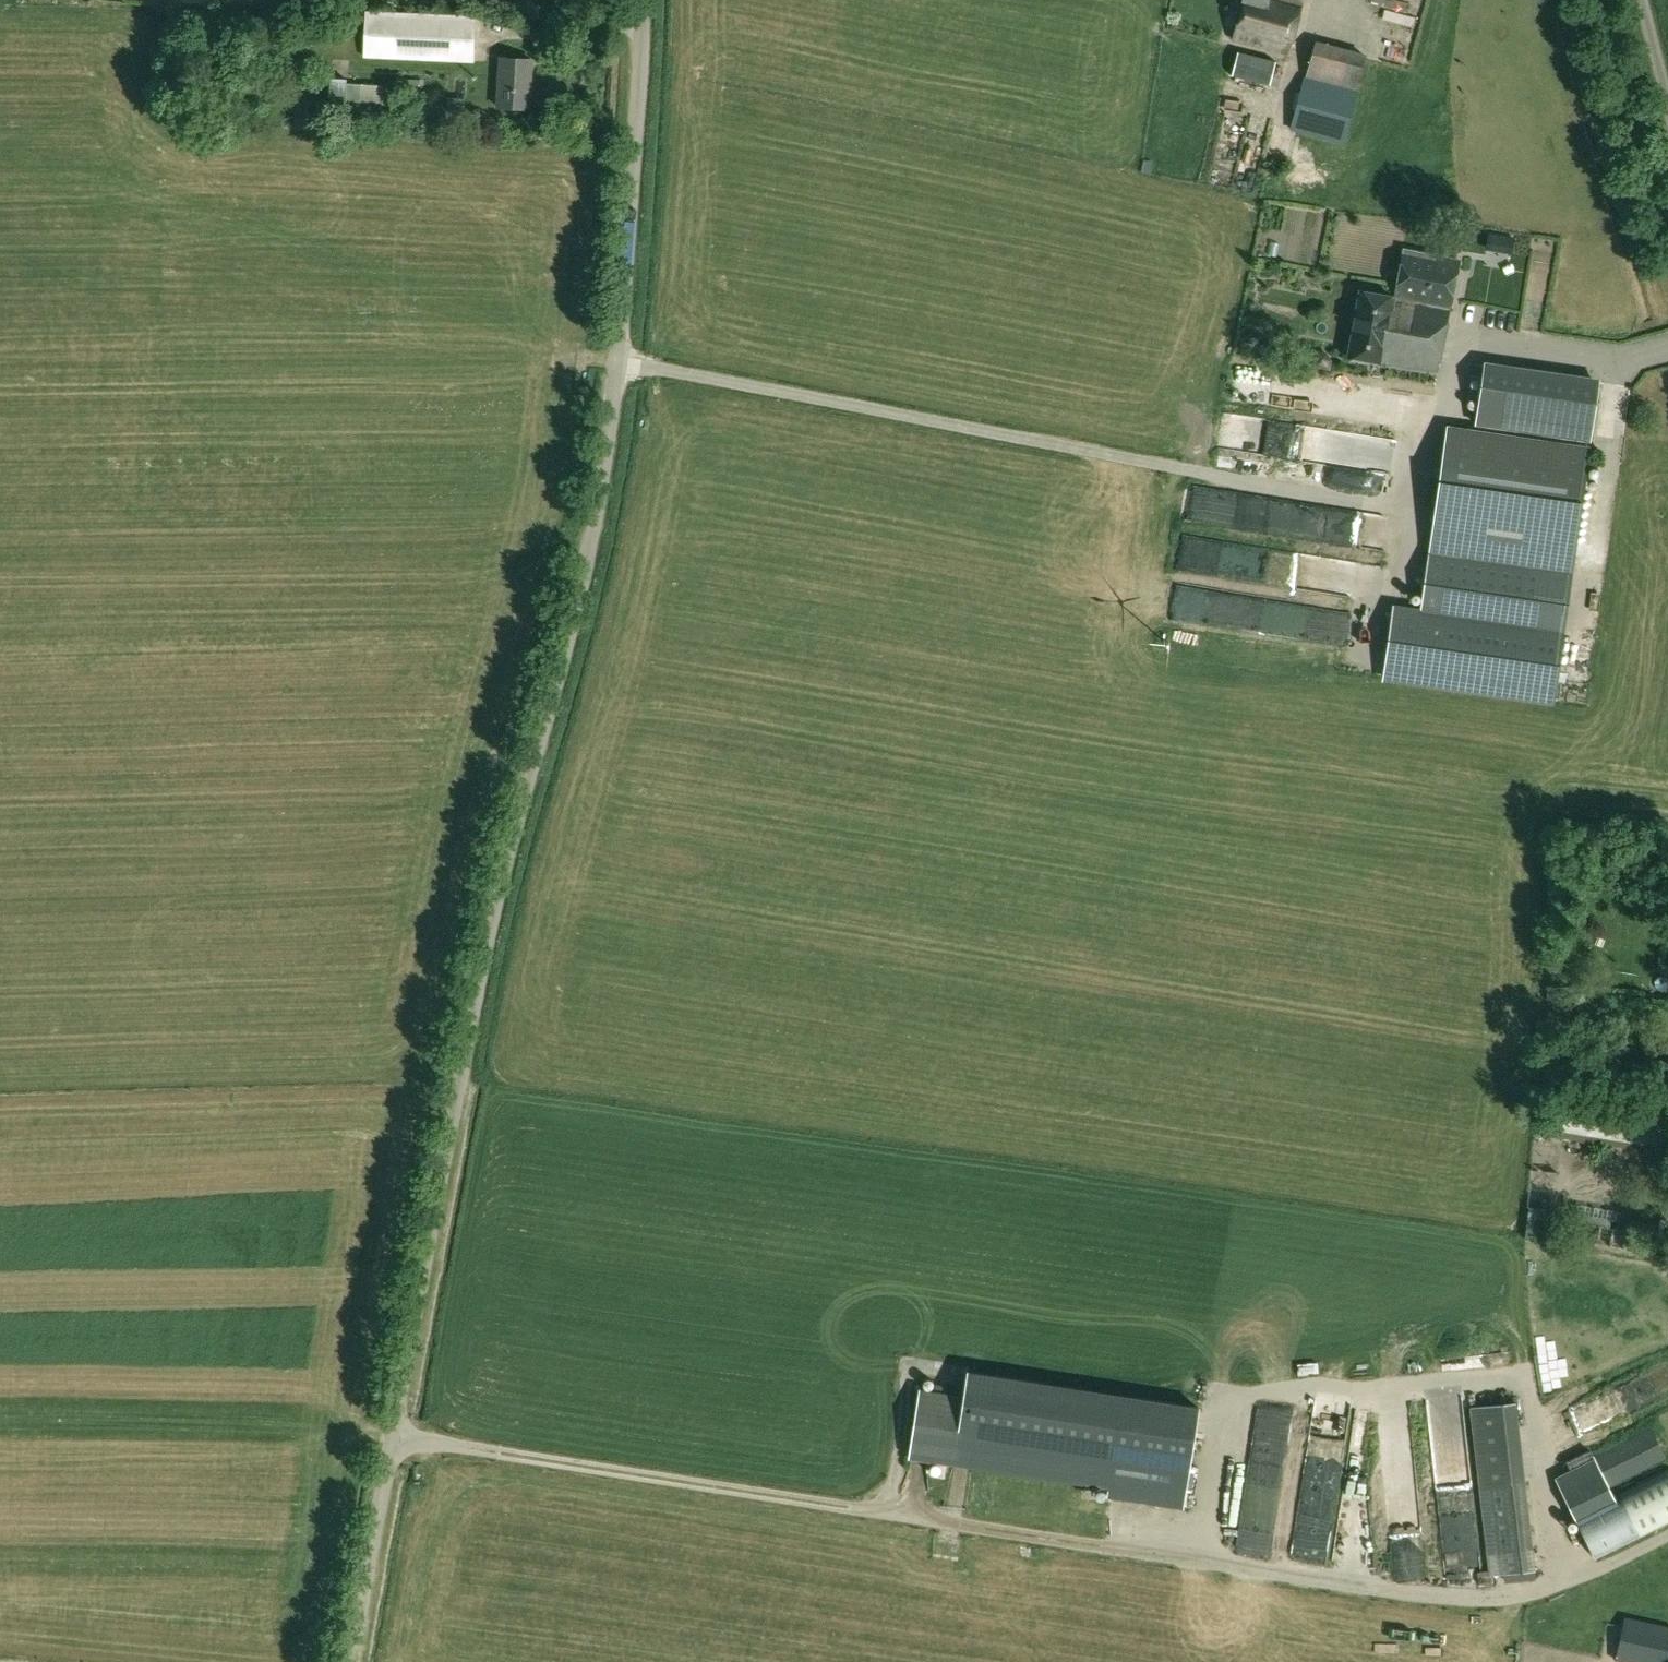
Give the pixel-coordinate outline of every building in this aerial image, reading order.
[(1302,3),(1288,0),(1269,0),(1268,0),(1244,0),(1234,38),(1289,53),(1302,3)] [(474,60),(476,16),(367,11),(365,55),(474,60)] [(1367,55),(1315,41),(1292,127),(1343,141),(1367,55)] [(1254,70),(1271,75),(1276,57),(1259,52),(1254,70)] [(1226,53),(1224,74),(1250,76),(1252,55),(1226,53)] [(532,58),(502,56),(499,105),(529,107),(532,58)] [(547,80),(549,91),(568,87),(566,77),(547,80)] [(384,86),(346,83),(344,114),(382,117),(384,86)] [(1235,179),(1236,157),(1209,155),(1208,178),(1235,179)] [(1438,371),(1458,257),(1403,247),(1394,296),(1358,289),(1347,355),(1438,371)] [(1225,395),(1320,408),(1325,376),(1229,363),(1225,395)] [(1599,380),(1483,363),(1475,419),(1591,436),(1599,380)] [(1216,438),(1325,454),(1328,432),(1308,429),(1309,421),(1221,408),(1216,438)] [(1447,424),(1421,608),(1393,604),(1382,674),(1553,699),(1564,629),(1538,625),(1546,566),(1575,570),(1590,445),(1447,424)] [(1378,461),(1380,433),(1358,432),(1356,459),(1378,461)] [(1258,501),(1235,499),(1233,517),(1256,520),(1258,501)] [(1310,504),(1309,536),(1351,537),(1352,504),(1310,504)] [(1352,539),(1350,551),(1378,555),(1380,543),(1352,539)] [(1554,1088),(1547,1129),(1578,1135),(1577,1141),(1641,1151),(1649,1114),(1637,1111),(1639,1104),(1554,1088)] [(966,1371),(951,1466),(1109,1490),(1107,1498),(1184,1510),(1201,1407),(966,1371)] [(1575,1398),(1584,1420),(1623,1403),(1613,1381),(1575,1398)] [(1403,1418),(1377,1419),(1386,1575),(1413,1574),(1403,1418)] [(1651,1428),(1594,1456),(1608,1487),(1666,1460),(1651,1428)] [(1434,1562),(1456,1561),(1453,1458),(1431,1458),(1434,1562)] [(1577,1515),(1598,1559),(1667,1525),(1667,1472),(1577,1515)] [(1357,1473),(1331,1475),(1338,1569),(1365,1567),(1357,1473)] [(1570,1502),(1594,1489),(1588,1479),(1564,1491),(1570,1502)] [(1526,1484),(1481,1489),(1490,1575),(1536,1570),(1526,1484)] [(1428,1574),(1460,1573),(1460,1563),(1428,1564),(1428,1574)] [(1617,1661),(1621,1661),(1667,1661),(1667,1658),(1667,1626),(1626,1617),(1617,1661)]
